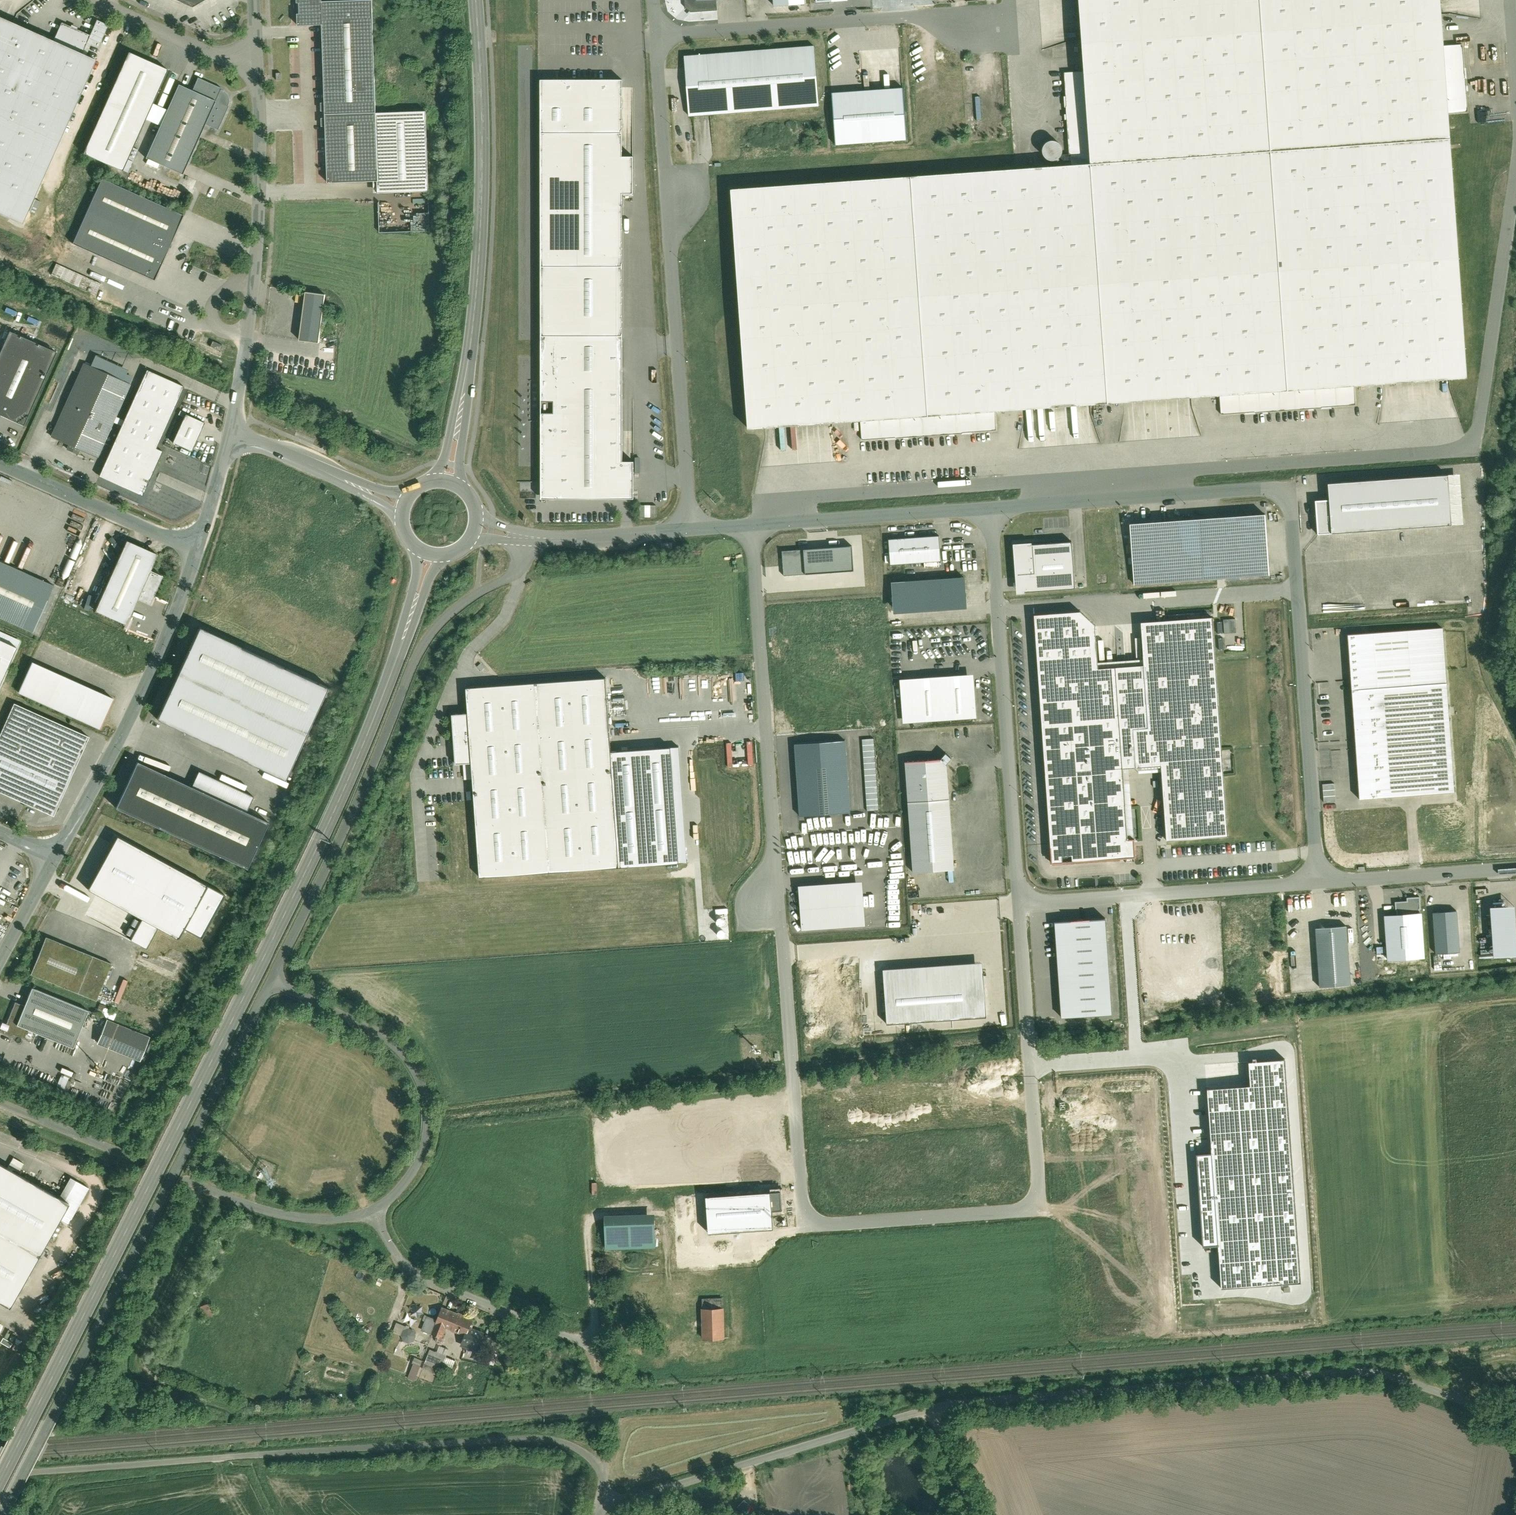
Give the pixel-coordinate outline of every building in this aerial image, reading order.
[(192,10),(208,0),(170,0),(192,10)] [(378,181),(375,116),(371,4),(322,6),(322,0),(300,0),(301,25),(324,24),(331,183),(378,181)] [(715,0),(683,0),(683,7),(691,13),(716,11),(715,0)] [(1085,71),(1091,162),(1071,163),(732,186),(750,427),(860,421),(994,411),(1220,397),(1354,389),(1470,381),(1452,111),(1448,45),(1445,0),(1080,0),(1085,71)] [(14,225),(89,60),(0,20),(0,218),(14,225)] [(1461,44),(1448,45),(1452,111),(1466,110),(1461,44)] [(816,107),(811,46),(685,57),(691,118),(816,107)] [(124,62),(81,164),(119,180),(162,78),(124,62)] [(1091,162),(1085,71),(1065,73),(1071,163),(1091,162)] [(179,84),(148,156),(182,171),(202,122),(217,129),(227,107),(227,98),(225,91),(219,87),(197,78),(192,89),(179,84)] [(540,83),(543,499),(629,498),(629,462),(619,462),(617,191),(630,191),(630,154),(618,154),(618,82),(540,83)] [(839,150),(908,145),(904,94),(835,99),(839,150)] [(425,113),(375,116),(378,181),(379,194),(428,192),(425,113)] [(1057,156),(1059,155),(1061,153),(1062,150),(1063,147),(1062,143),(1060,141),(1057,139),(1054,138),(1051,138),(1048,140),(1045,142),(1044,145),(1044,148),(1044,151),(1046,153),(1048,155),(1051,157),(1054,157),(1057,156)] [(99,178),(71,243),(155,279),(183,214),(99,178)] [(306,294),(299,340),(317,343),(324,297),(306,294)] [(7,331),(0,346),(0,416),(21,426),(55,353),(7,331)] [(83,364),(52,435),(69,442),(66,449),(77,453),(79,448),(98,456),(130,385),(83,364)] [(155,447),(183,385),(147,369),(100,475),(142,494),(162,450),(155,447)] [(1354,389),(1220,397),(1221,415),(1356,406),(1354,389)] [(994,411),(860,421),(861,439),(996,429),(994,411)] [(202,422),(187,415),(175,442),(190,449),(202,422)] [(1449,476),(1329,483),(1330,499),(1318,500),(1320,533),(1452,525),(1449,476)] [(656,517),(656,505),(639,505),(639,517),(656,517)] [(1267,513),(1130,522),(1134,585),(1271,575),(1267,513)] [(938,532),(888,536),(890,564),(940,560),(938,532)] [(124,539),(94,608),(122,621),(133,596),(147,602),(160,573),(148,568),(155,552),(124,539)] [(783,575),(853,570),(851,541),(802,545),(802,547),(781,548),(783,575)] [(1075,590),(1072,541),(1012,545),(1016,594),(1075,590)] [(32,632),(53,585),(0,562),(0,618),(32,632)] [(966,603),(964,573),(891,578),(893,607),(966,603)] [(1079,616),(1032,619),(1048,867),(1134,862),(1133,841),(1124,842),(1119,767),(1112,664),(1094,666),(1092,629),(1079,616)] [(1226,833),(1211,617),(1142,622),(1145,662),(1112,664),(1119,767),(1138,766),(1138,773),(1162,771),(1167,837),(1226,833)] [(1235,619),(1223,619),(1223,633),(1236,632),(1235,619)] [(1441,628),(1348,635),(1361,799),(1454,792),(1441,628)] [(157,719),(288,779),(327,693),(196,634),(157,719)] [(15,651),(0,644),(0,685),(15,651)] [(32,665),(18,695),(99,731),(113,700),(32,665)] [(973,671),(899,676),(903,720),(976,715),(973,671)] [(603,674),(464,684),(466,710),(451,711),(454,759),(469,758),(477,873),(617,863),(609,748),(603,674)] [(0,734),(0,791),(53,815),(88,737),(14,704),(0,734)] [(850,812),(845,740),(795,744),(800,816),(850,812)] [(609,748),(617,863),(678,859),(670,743),(609,748)] [(940,755),(905,758),(912,869),(953,866),(946,760),(950,754),(945,749),(940,755)] [(121,806),(249,867),(269,824),(141,763),(121,806)] [(115,833),(86,886),(177,936),(182,926),(200,937),(224,893),(115,833)] [(1431,852),(1431,842),(1421,842),(1421,852),(1431,852)] [(861,878),(798,882),(801,928),(864,923),(861,878)] [(1383,917),(1386,962),(1423,960),(1420,898),(1406,899),(1407,902),(1395,903),(1395,916),(1383,917)] [(1457,911),(1434,912),(1436,953),(1459,951),(1457,911)] [(1105,919),(1055,923),(1062,1018),(1112,1015),(1105,919)] [(1346,926),(1316,928),(1320,987),(1350,985),(1346,926)] [(116,965),(50,939),(35,975),(101,1001),(116,965)] [(981,959),(882,966),(886,1023),(986,1016),(981,959)] [(120,979),(114,1002),(120,1003),(126,980),(120,979)] [(91,1012),(33,990),(26,1007),(13,1002),(1,1036),(16,1041),(18,1036),(38,1043),(40,1037),(76,1050),(91,1012)] [(100,1004),(96,1012),(113,1019),(116,1011),(100,1004)] [(146,1044),(104,1027),(94,1052),(137,1069),(146,1044)] [(1284,1060),(1249,1063),(1251,1085),(1207,1088),(1212,1153),(1196,1154),(1203,1246),(1219,1245),(1222,1288),(1302,1281),(1284,1060)] [(0,1163),(0,1303),(8,1307),(61,1214),(68,1202),(60,1197),(0,1163)] [(71,1178),(60,1197),(68,1202),(61,1214),(72,1220),(90,1189),(71,1178)] [(770,1191),(707,1196),(709,1233),(773,1228),(770,1191)] [(654,1216),(605,1218),(606,1247),(655,1246),(654,1216)] [(210,1290),(199,1298),(209,1311),(219,1303),(210,1290)] [(472,1320),(439,1308),(430,1334),(442,1338),(446,1329),(464,1336),(466,1336),(469,1328),(472,1320)] [(702,1308),(703,1339),(724,1338),(724,1308),(702,1308)] [(402,1336),(401,1339),(411,1344),(417,1331),(396,1323),(392,1332),(402,1336)] [(483,1332),(469,1328),(466,1336),(464,1336),(460,1346),(476,1351),(477,1352),(482,1336),(483,1332)] [(489,1338),(482,1336),(477,1352),(476,1351),(475,1354),(484,1356),(489,1338)] [(435,1354),(430,1352),(425,1364),(449,1374),(454,1361),(445,1357),(447,1350),(438,1346),(435,1354)] [(415,1381),(420,1360),(413,1358),(408,1379),(415,1381)] [(746,1485),(736,1489),(741,1506),(752,1502),(746,1485)]
